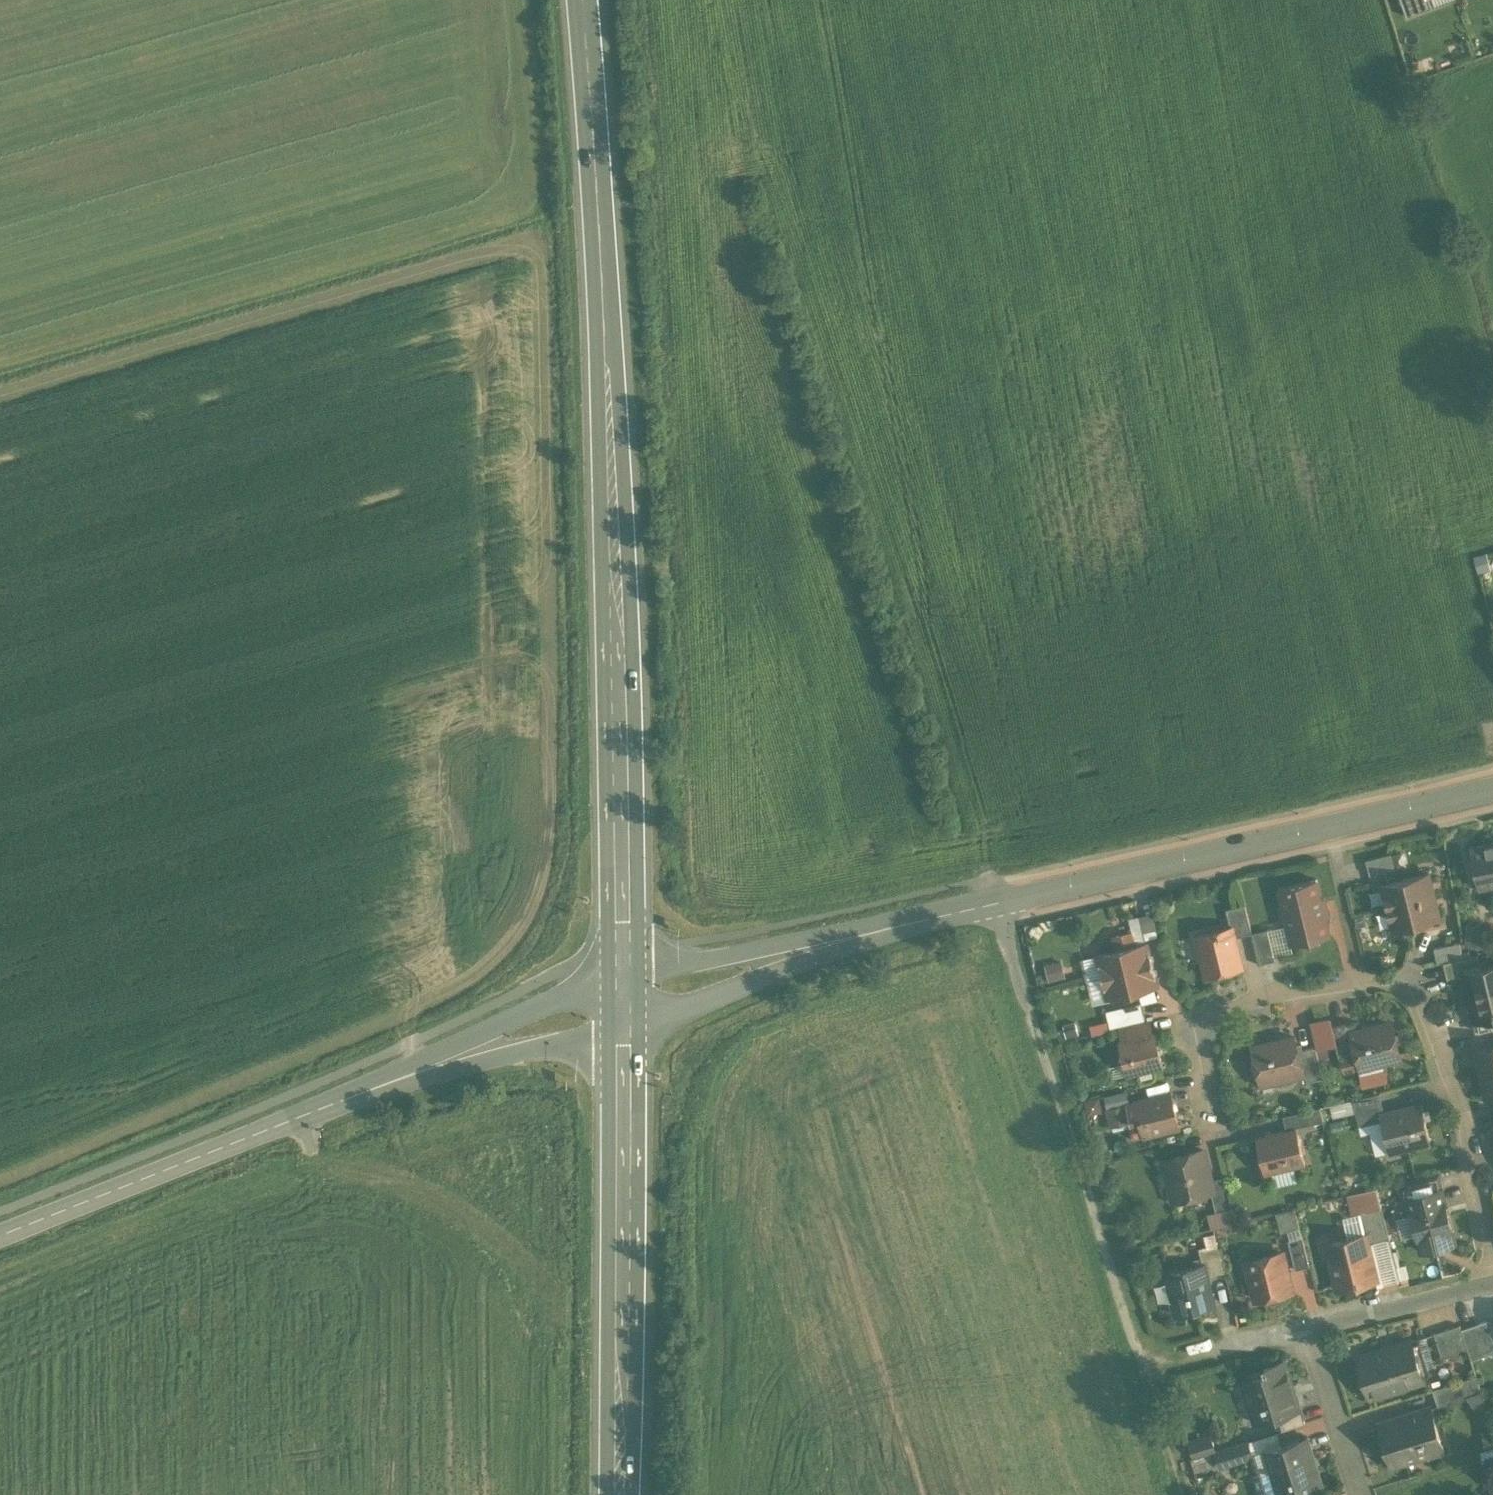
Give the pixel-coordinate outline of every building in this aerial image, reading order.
[(1407,16),(1432,6),(1430,0),(1401,0),(1407,16)] [(1470,846),(1479,887),(1492,884),(1492,841),(1470,846)] [(1391,852),(1366,858),(1370,873),(1395,867),(1391,852)] [(1429,871),(1383,882),(1394,928),(1440,916),(1429,871)] [(1317,877),(1278,886),(1292,943),(1331,934),(1326,914),(1328,913),(1324,896),(1322,897),(1317,877)] [(1226,908),(1231,926),(1232,925),(1235,935),(1251,931),(1244,903),(1226,908)] [(1153,911),(1140,914),(1144,930),(1146,937),(1158,935),(1153,911)] [(1140,914),(1129,916),(1133,932),(1144,930),(1140,914)] [(1488,944),(1488,920),(1466,920),(1466,944),(1488,944)] [(1231,926),(1197,934),(1207,973),(1242,964),(1235,935),(1232,925),(1231,926)] [(1268,927),(1252,931),(1260,962),(1275,958),(1268,927)] [(1132,931),(1113,935),(1117,949),(1147,941),(1146,937),(1144,930),(1133,932),(1132,931)] [(1460,940),(1434,946),(1438,961),(1443,960),(1463,956),(1460,940)] [(1117,949),(1098,953),(1100,962),(1099,962),(1102,975),(1153,963),(1150,950),(1149,950),(1147,941),(1117,949)] [(1463,956),(1443,960),(1448,978),(1465,974),(1464,970),(1482,966),(1479,952),(1463,956)] [(1050,977),(1066,973),(1062,957),(1046,962),(1050,977)] [(1153,963),(1102,975),(1105,987),(1106,987),(1108,996),(1157,984),(1155,976),(1156,975),(1153,963)] [(1464,970),(1465,974),(1476,1019),(1492,1014),(1492,963),(1482,966),(1464,970)] [(1141,1000),(1106,1009),(1110,1026),(1145,1018),(1141,1000)] [(1351,1019),(1331,1024),(1339,1056),(1358,1051),(1354,1031),(1354,1030),(1351,1019)] [(1150,1021),(1119,1028),(1122,1041),(1153,1033),(1150,1021)] [(1392,1021),(1354,1031),(1358,1051),(1361,1066),(1401,1056),(1392,1021)] [(1122,1041),(1120,1041),(1123,1051),(1119,1058),(1125,1062),(1128,1072),(1163,1064),(1155,1033),(1153,1033),(1122,1041)] [(1294,1035),(1253,1045),(1257,1058),(1252,1062),(1255,1072),(1260,1073),(1261,1079),(1271,1076),(1272,1080),(1302,1073),(1303,1072),(1298,1049),(1294,1035)] [(1316,1045),(1298,1049),(1303,1072),(1302,1073),(1304,1081),(1324,1076),(1316,1045)] [(1476,1049),(1486,1094),(1492,1092),(1492,1045),(1476,1049)] [(1380,1091),(1353,1097),(1359,1124),(1383,1118),(1381,1112),(1385,1111),(1380,1091)] [(1171,1092),(1136,1100),(1136,1101),(1127,1103),(1130,1117),(1131,1121),(1140,1118),(1144,1133),(1179,1125),(1171,1092)] [(1385,1111),(1381,1112),(1383,1118),(1390,1150),(1430,1140),(1421,1102),(1385,1111)] [(1127,1103),(1107,1108),(1112,1125),(1111,1121),(1130,1117),(1127,1103)] [(1321,1105),(1307,1108),(1310,1122),(1324,1119),(1321,1105)] [(1307,1108),(1283,1114),(1287,1128),(1297,1125),(1310,1122),(1307,1108)] [(1287,1128),(1256,1135),(1265,1172),(1306,1162),(1297,1125),(1287,1128)] [(1204,1148),(1165,1158),(1170,1180),(1168,1184),(1170,1191),(1173,1193),(1174,1198),(1211,1189),(1213,1189),(1211,1180),(1204,1148)] [(1225,1177),(1211,1180),(1213,1189),(1211,1189),(1217,1211),(1232,1207),(1225,1177)] [(1441,1187),(1408,1195),(1413,1214),(1446,1206),(1441,1187)] [(1382,1206),(1359,1212),(1365,1234),(1366,1234),(1368,1242),(1390,1237),(1382,1206)] [(1446,1206),(1413,1214),(1422,1249),(1455,1241),(1446,1206)] [(1365,1234),(1327,1243),(1338,1286),(1377,1276),(1368,1242),(1366,1234),(1365,1234)] [(1303,1235),(1289,1238),(1296,1268),(1310,1264),(1303,1235)] [(1218,1245),(1200,1249),(1203,1262),(1204,1262),(1207,1274),(1225,1270),(1218,1245)] [(1282,1250),(1247,1259),(1257,1298),(1291,1289),(1282,1250)] [(1203,1262),(1166,1271),(1176,1312),(1214,1303),(1207,1274),(1204,1262),(1203,1262)] [(1475,1321),(1486,1353),(1492,1351),(1492,1327),(1489,1316),(1475,1321)] [(1475,1321),(1461,1325),(1468,1346),(1472,1358),(1486,1353),(1475,1321)] [(1460,1323),(1434,1332),(1441,1355),(1468,1346),(1461,1325),(1460,1323)] [(1411,1338),(1357,1354),(1370,1394),(1423,1378),(1411,1338)] [(1283,1359),(1264,1365),(1265,1371),(1231,1382),(1232,1384),(1243,1380),(1255,1421),(1278,1414),(1298,1407),(1298,1406),(1283,1359)] [(1463,1378),(1433,1388),(1437,1403),(1468,1394),(1463,1378)] [(1430,1404),(1378,1420),(1392,1464),(1428,1453),(1429,1456),(1445,1451),(1430,1404)] [(1298,1407),(1278,1414),(1282,1429),(1305,1422),(1300,1406),(1298,1406),(1298,1407)] [(1278,1430),(1249,1439),(1253,1454),(1264,1451),(1263,1450),(1282,1444),(1278,1430)] [(1263,1450),(1264,1451),(1269,1469),(1278,1494),(1292,1494),(1323,1485),(1316,1465),(1315,1466),(1306,1438),(1308,1437),(1307,1436),(1282,1444),(1263,1450)] [(1249,1439),(1214,1450),(1219,1465),(1253,1454),(1249,1439)] [(1488,1469),(1492,1467),(1492,1442),(1480,1447),(1488,1469)] [(1254,1474),(1261,1494),(1278,1494),(1269,1469),(1254,1474)]
